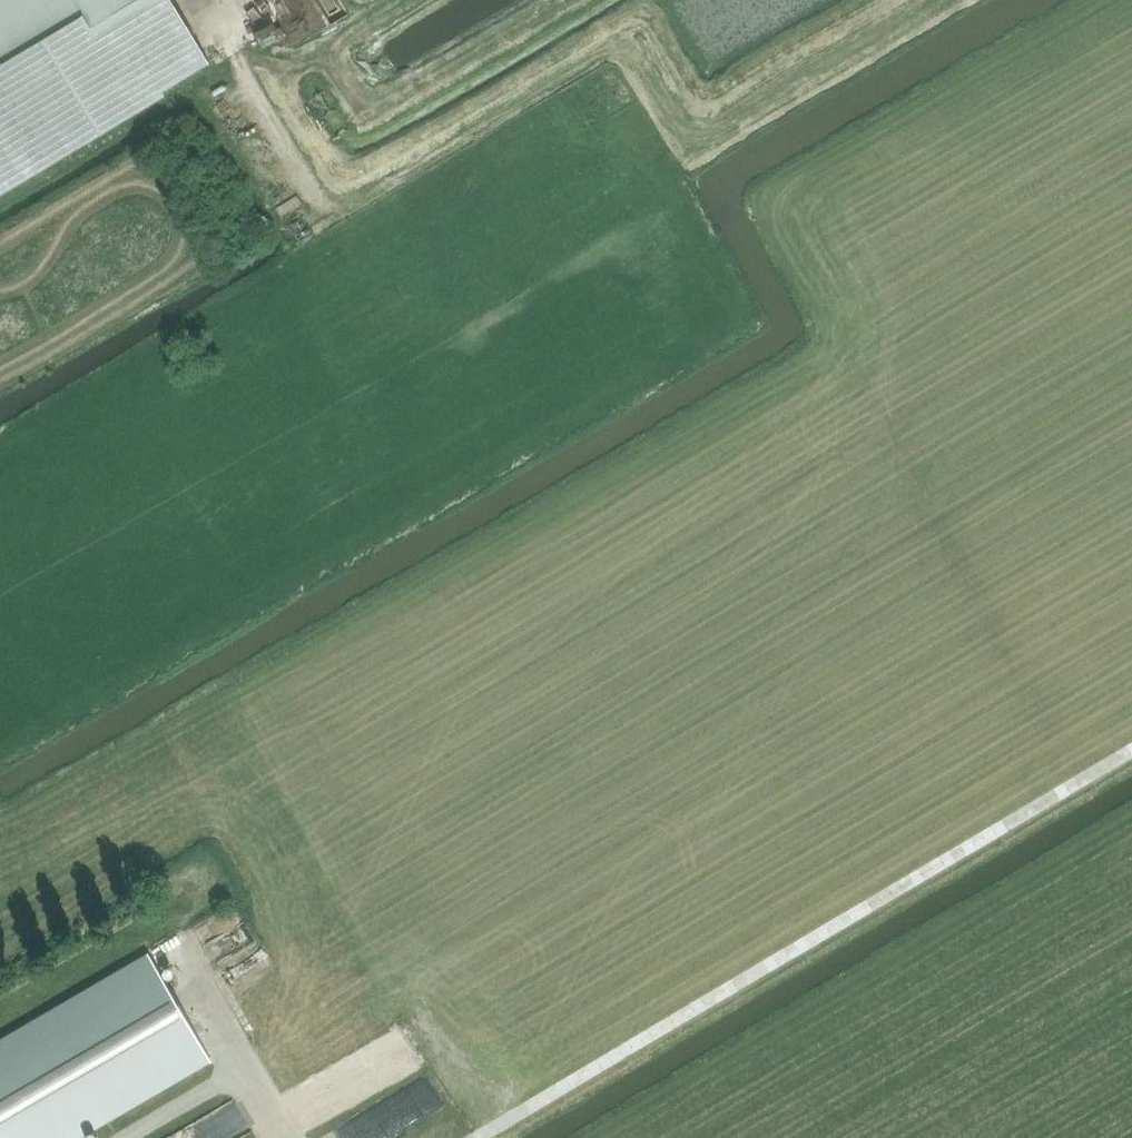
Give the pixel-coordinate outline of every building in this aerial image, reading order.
[(165,98),(162,93),(209,65),(170,0),(0,0),(0,197),(165,98)] [(294,31),(302,25),(285,0),(273,0),(294,31)] [(241,924),(205,944),(212,956),(248,935),(241,924)] [(0,1040),(0,1137),(80,1137),(211,1062),(148,954),(0,1040)] [(428,1082),(331,1127),(336,1137),(378,1137),(440,1108),(428,1082)] [(194,1128),(173,1137),(198,1137),(194,1128)]
